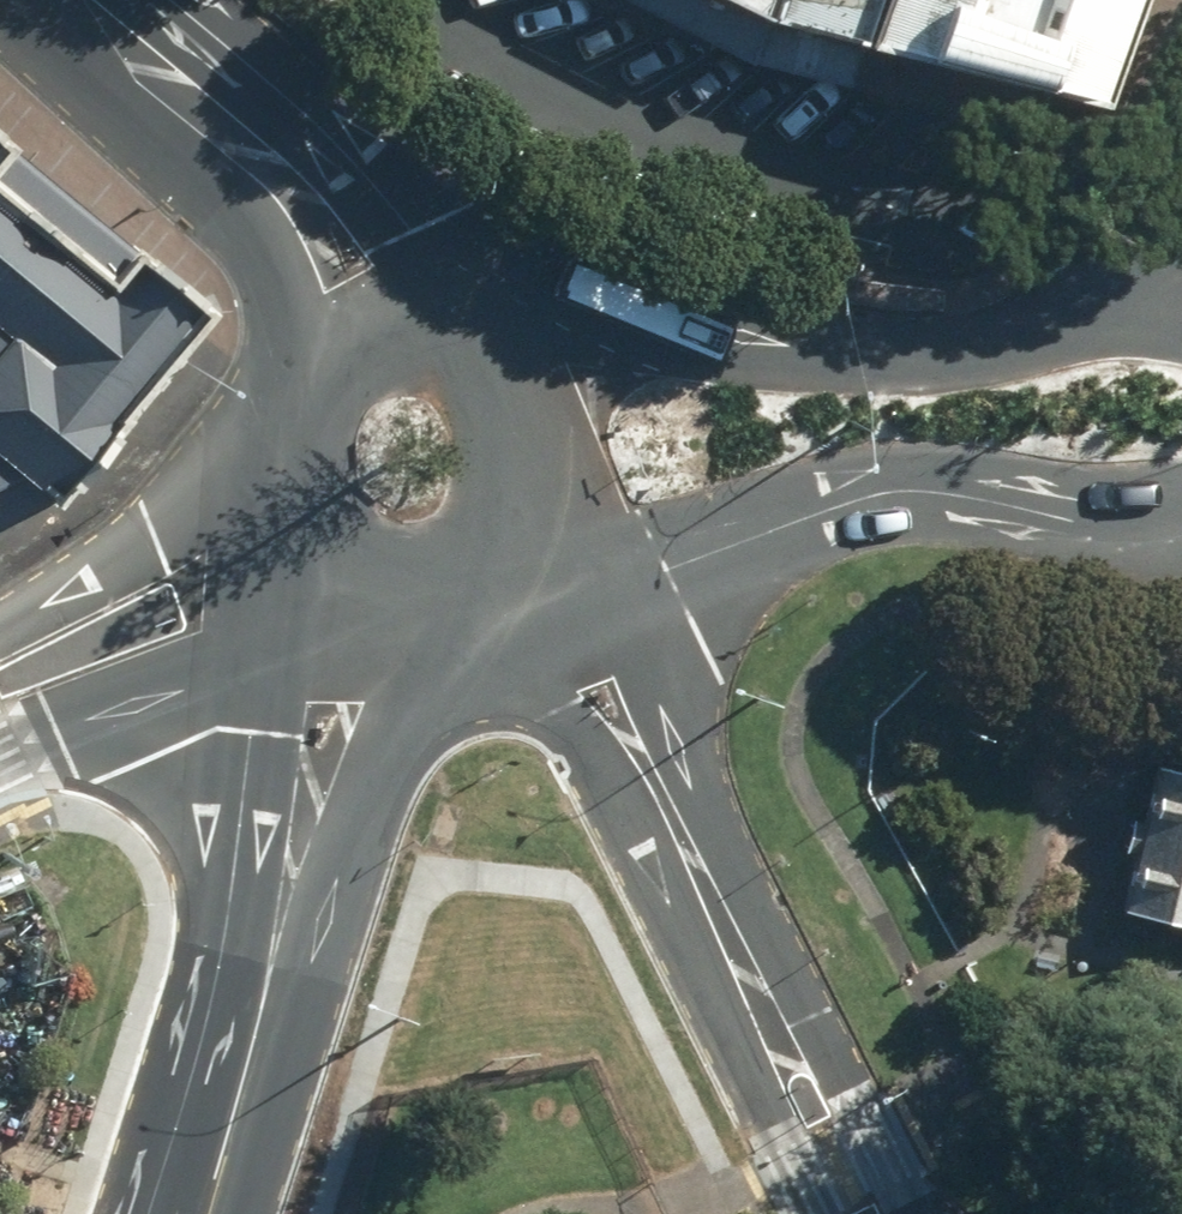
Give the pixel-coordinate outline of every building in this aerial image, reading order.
[(776,23),(784,0),(730,0),(776,23)] [(880,50),(897,0),(784,0),(776,23),(880,50)] [(880,50),(1116,107),(1153,0),(897,0),(880,50)] [(68,503),(218,316),(0,137),(0,533),(68,503)] [(1181,925),(1181,774),(1141,766),(1113,912),(1181,925)]
